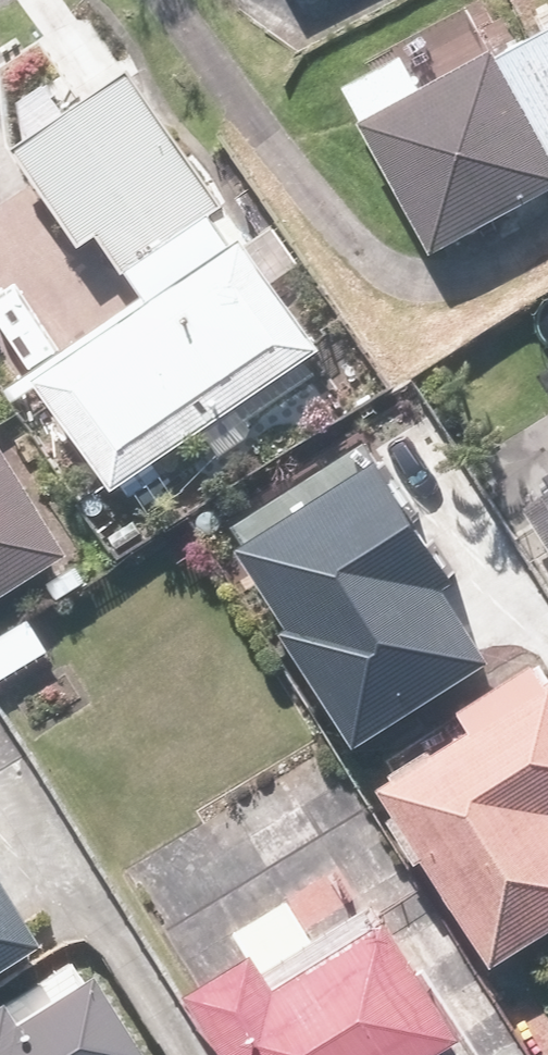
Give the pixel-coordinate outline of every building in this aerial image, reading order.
[(362,118),(434,254),(547,195),(547,32),(505,55),(500,46),(362,118)] [(228,203),(135,66),(16,147),(83,246),(100,234),(126,272),(228,203)] [(252,232),(44,374),(122,489),(330,347),(252,232)] [(240,523),(358,718),(488,640),(451,579),(467,570),(386,436),(240,523)] [(61,553),(0,454),(0,591),(61,553)] [(527,502),(547,536),(547,490),(527,502)] [(385,784),(495,962),(547,930),(547,684),(385,784)] [(34,940),(0,886),(0,961),(34,940)] [(231,1054),(436,1054),(469,1035),(396,917),(284,985),(261,947),(191,990),(231,1054)] [(93,969),(9,1020),(0,1005),(0,1054),(146,1054),(93,969)]
